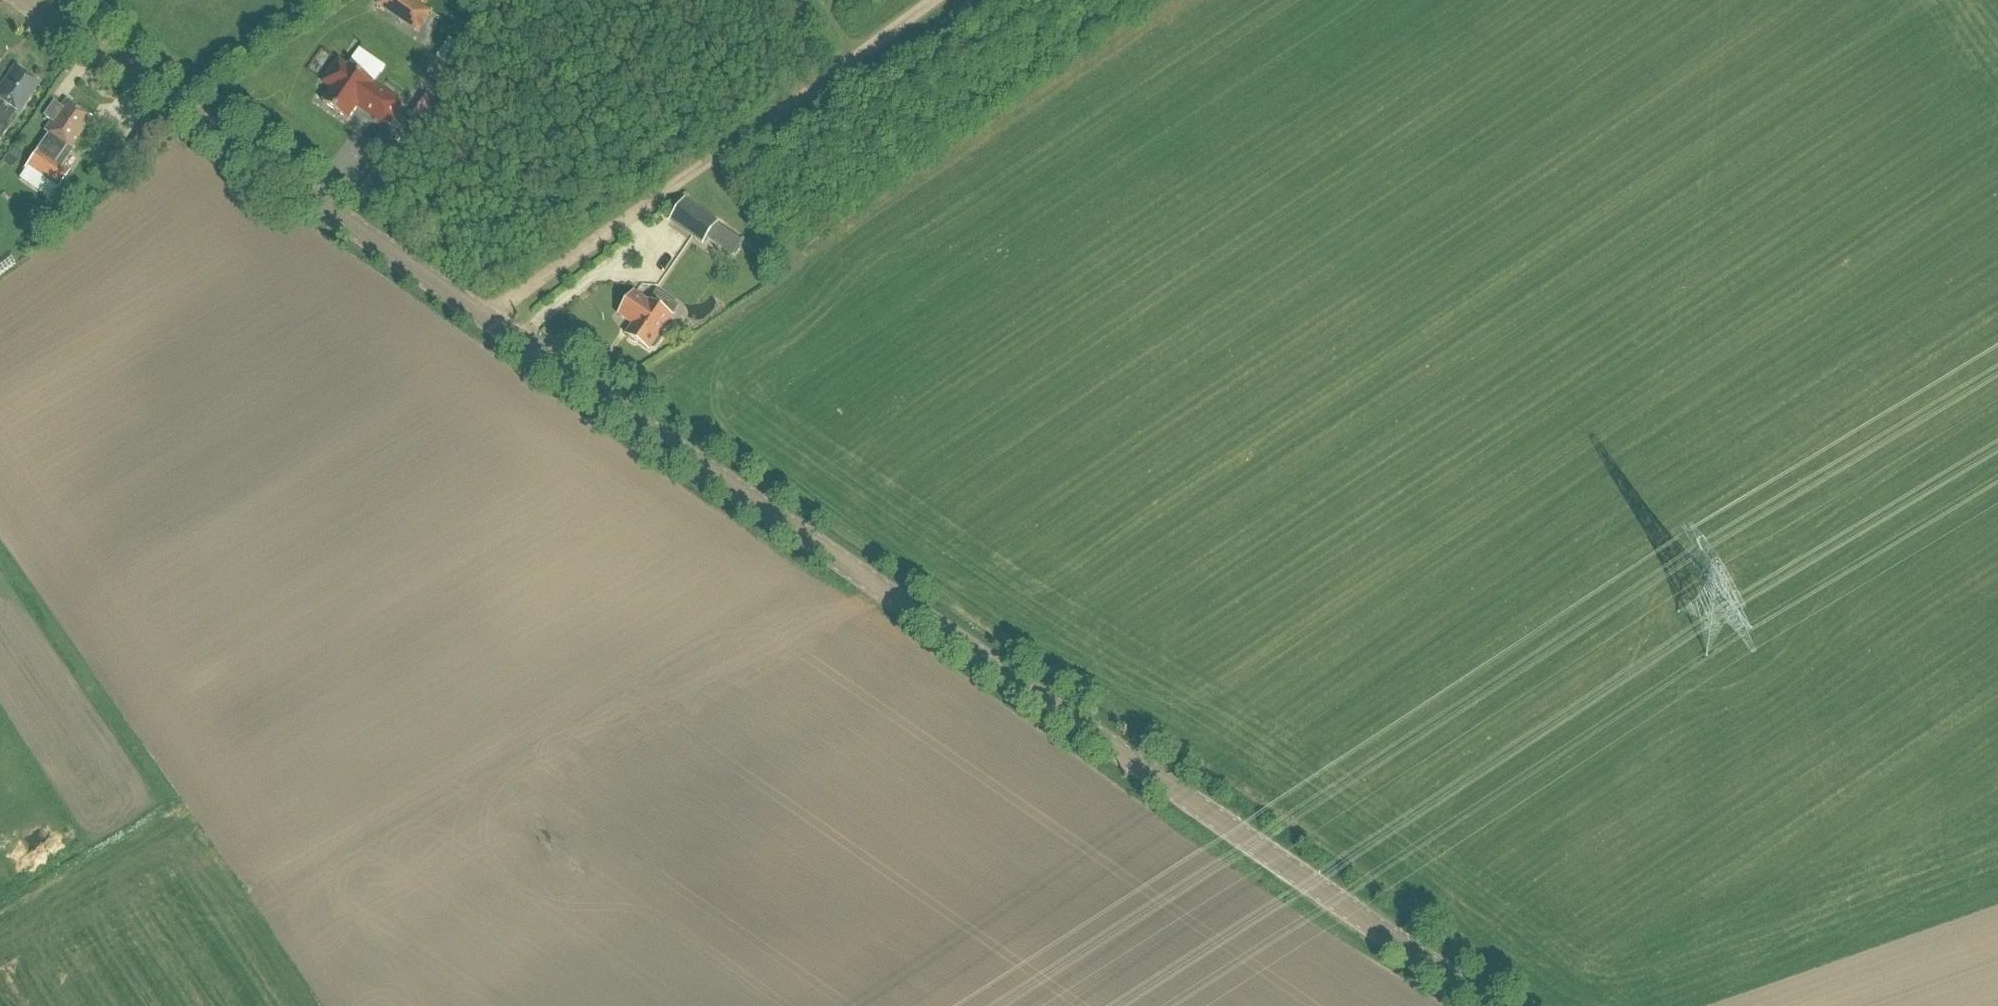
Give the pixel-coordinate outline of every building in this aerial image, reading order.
[(378,6),(408,27),(421,7),(411,0),(383,0),(378,6)] [(550,25),(540,30),(549,46),(559,40),(550,25)] [(323,104),(350,122),(359,108),(388,128),(403,106),(374,86),(375,85),(349,67),(348,68),(339,62),(324,85),(333,90),(323,104)] [(9,129),(5,126),(15,111),(19,114),(39,85),(13,68),(0,87),(0,142),(9,129)] [(426,102),(416,116),(424,122),(429,125),(439,110),(438,110),(426,102)] [(70,173),(55,164),(67,148),(69,150),(90,121),(66,104),(45,132),(48,135),(27,165),(33,170),(59,187),(70,173)] [(97,140),(105,146),(115,134),(107,127),(97,140)] [(153,150),(138,141),(132,151),(146,161),(153,150)] [(719,224),(697,208),(681,231),(704,246),(719,224)] [(618,316),(632,326),(625,335),(627,337),(627,341),(633,345),(637,344),(648,352),(650,350),(654,350),(662,338),(661,334),(672,318),(670,318),(677,309),(667,302),(661,311),(648,302),(648,303),(633,293),(618,316)]
